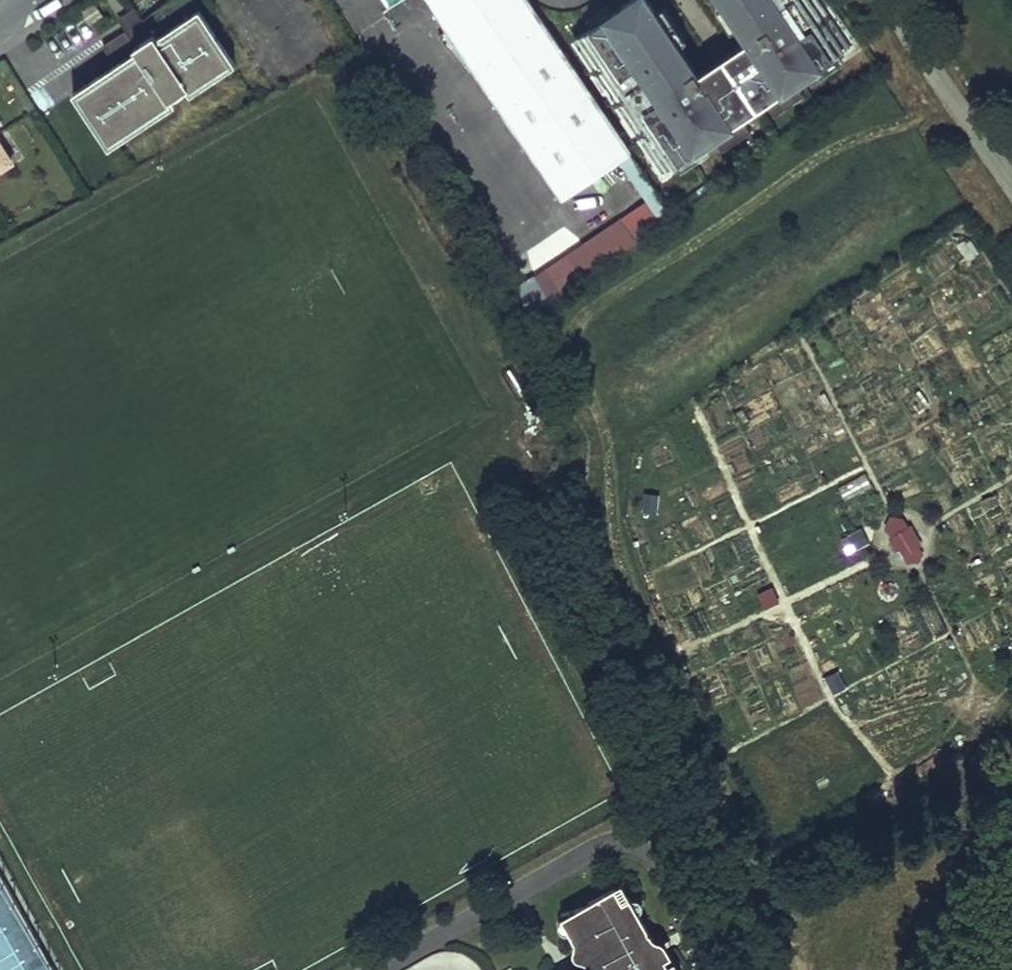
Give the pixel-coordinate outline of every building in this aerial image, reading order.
[(107,42),(118,60),(76,88),(111,145),(237,61),(197,0),(173,0),(107,42)] [(694,71),(645,0),(627,0),(572,38),(661,164),(844,38),(817,0),(720,0),(745,36),(694,71)] [(12,165),(0,146),(0,173),(12,165)] [(675,215),(628,149),(616,157),(646,200),(663,223),(675,215)] [(663,223),(646,200),(619,219),(636,243),(663,223)] [(901,558),(923,545),(912,526),(889,539),(901,558)] [(0,882),(0,969),(50,969),(0,882)] [(631,898),(623,903),(615,888),(587,904),(589,908),(561,914),(563,924),(589,969),(590,969),(672,969),(631,898)]
